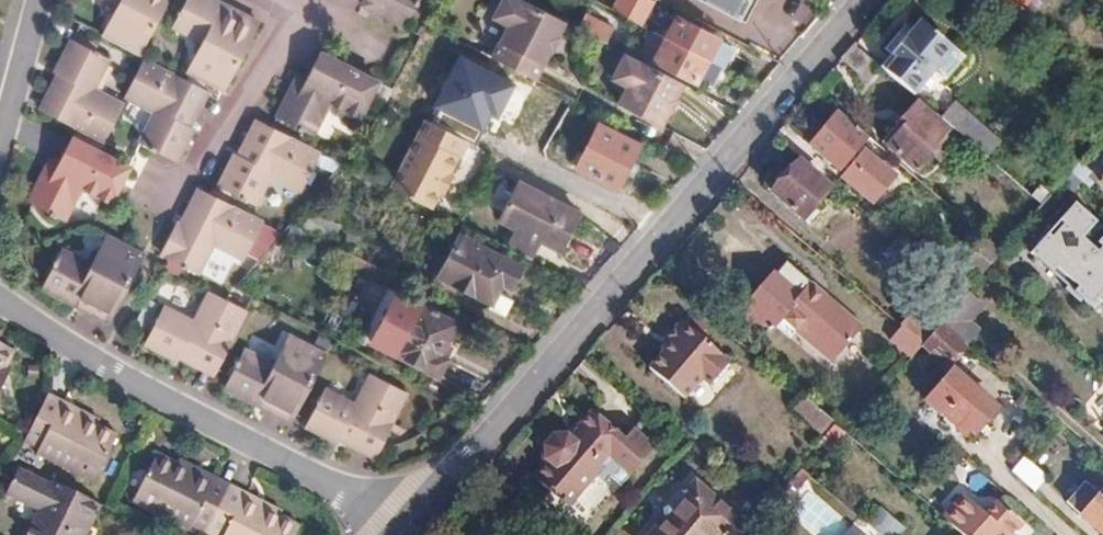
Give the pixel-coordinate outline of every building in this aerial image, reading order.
[(114,2),(97,32),(135,53),(165,0),(109,0),(114,2)] [(171,23),(199,38),(183,69),(220,89),(251,29),(215,10),(219,3),(213,0),(183,0),(171,23)] [(371,0),(349,0),(359,5),(369,10),(374,1),(371,0)] [(374,1),(369,10),(402,26),(415,0),(371,0),(374,1)] [(557,37),(564,25),(515,0),(500,0),(491,19),(497,22),(500,28),(503,34),(490,58),(536,82),(550,53),(553,53),(560,40),(557,37)] [(654,0),(614,0),(647,17),(651,10),(660,14),(665,14),(668,8),(654,0)] [(716,0),(699,0),(718,10),(721,3),(716,0)] [(721,3),(718,10),(742,22),(754,0),(716,0),(721,3)] [(763,0),(754,0),(742,22),(749,26),(763,0)] [(972,9),(979,0),(962,0),(972,9)] [(1018,11),(1028,0),(1006,0),(1018,11)] [(1050,0),(1028,0),(1018,11),(1031,22),(1050,0)] [(255,21),(219,3),(215,10),(251,29),(255,21)] [(592,39),(598,27),(585,20),(578,32),(592,39)] [(667,42),(675,25),(665,20),(661,28),(658,27),(654,35),(667,42)] [(721,68),(730,48),(677,21),(675,25),(667,42),(721,68)] [(605,46),(612,34),(598,27),(592,39),(605,46)] [(942,62),(924,48),(908,34),(879,67),(912,96),(942,62)] [(711,88),(721,68),(667,42),(654,35),(650,44),(662,50),(656,60),(655,64),(696,84),(697,81),(711,88)] [(61,73),(43,109),(100,138),(119,101),(90,86),(105,57),(67,37),(51,68),(61,73)] [(656,60),(662,50),(650,44),(645,55),(656,60)] [(879,67),(853,44),(839,59),(866,83),(879,67)] [(290,82),(273,114),(310,133),(326,102),(355,117),(374,79),(317,50),(303,78),(299,86),(290,82)] [(517,83),(459,54),(431,106),(482,133),(491,115),(498,119),(517,83)] [(142,57),(122,94),(151,110),(136,138),(173,158),(189,128),(180,123),(179,122),(198,87),(142,57)] [(662,127),(683,86),(626,57),(613,81),(628,89),(620,106),(662,127)] [(43,109),(61,73),(51,68),(34,104),(43,109)] [(299,86),(303,78),(294,74),(290,82),(299,86)] [(189,128),(208,93),(198,87),(179,122),(180,123),(189,128)] [(929,148),(943,130),(910,100),(894,118),(899,122),(881,143),(916,173),(934,153),(929,148)] [(998,145),(952,105),(939,120),(975,151),(985,159),(998,145)] [(843,177),(872,202),(893,178),(869,155),(856,159),(851,155),(864,140),(835,115),(809,145),(838,170),(842,166),(847,171),(843,177)] [(240,155),(258,121),(250,116),(232,151),(240,155)] [(439,185),(444,174),(451,172),(459,156),(464,158),(471,142),(428,119),(392,189),(431,210),(441,191),(439,185)] [(232,151),(216,184),(252,202),(267,172),(297,188),(316,150),(258,121),(240,155),(232,151)] [(597,126),(577,169),(617,189),(638,146),(597,126)] [(40,166),(23,198),(61,218),(78,186),(107,201),(127,164),(69,134),(55,161),(49,171),(40,166)] [(49,171),(55,161),(45,155),(40,166),(49,171)] [(829,190),(799,163),(773,192),(802,219),(829,190)] [(446,193),(456,174),(451,172),(444,174),(439,185),(441,191),(446,193)] [(560,250),(578,213),(519,182),(500,220),(515,227),(518,228),(512,241),(527,248),(533,236),(542,241),(560,250)] [(182,227),(202,191),(192,186),(191,186),(190,188),(173,222),(182,227)] [(1048,196),(1037,187),(1029,197),(1040,206),(1048,196)] [(238,256),(256,219),(202,191),(182,227),(173,222),(157,253),(194,271),(209,243),(238,256)] [(1075,201),(1027,250),(1092,305),(1100,298),(1102,301),(1102,226),(1075,201)] [(531,263),(542,241),(533,236),(527,248),(512,241),(518,228),(515,227),(504,248),(531,263)] [(448,231),(427,272),(480,299),(491,278),(499,282),(509,262),(448,231)] [(57,249),(38,286),(70,301),(73,294),(108,312),(124,280),(139,250),(102,232),(86,264),(57,249)] [(860,329),(784,264),(775,275),(771,271),(746,300),(749,304),(745,309),(763,325),(767,320),(776,327),(780,323),(830,365),(860,329)] [(161,305),(141,342),(172,358),(177,350),(211,367),(212,368),(242,309),(217,296),(204,290),(189,319),(161,305)] [(974,329),(964,321),(978,304),(964,292),(937,324),(961,345),(974,329)] [(103,320),(108,312),(73,294),(70,301),(103,320)] [(422,306),(397,355),(442,379),(450,361),(443,357),(459,325),(422,306)] [(919,345),(937,324),(925,315),(918,322),(908,313),(897,326),(919,345)] [(646,367),(682,397),(701,377),(709,384),(728,361),(679,319),(665,335),(670,339),(646,367)] [(943,366),(961,345),(937,324),(919,345),(943,366)] [(919,345),(899,328),(888,340),(908,358),(919,345)] [(241,348),(220,385),(250,401),(254,394),(290,412),(322,350),(287,332),(271,363),(241,348)] [(9,368),(4,366),(13,350),(0,344),(0,386),(9,368)] [(211,367),(177,350),(172,358),(207,376),(211,367)] [(970,433),(993,408),(950,372),(923,402),(960,433),(964,428),(970,433)] [(322,388),(302,425),(332,440),(336,432),(373,449),(374,451),(403,393),(365,374),(351,403),(322,388)] [(45,392),(20,440),(36,449),(33,454),(90,483),(115,434),(82,417),(77,426),(55,415),(60,406),(62,401),(45,392)] [(290,412),(254,394),(250,401),(286,420),(290,412)] [(829,420),(802,397),(792,409),(819,432),(829,420)] [(77,426),(82,417),(60,406),(55,415),(77,426)] [(562,504),(588,474),(598,482),(603,476),(614,463),(625,472),(650,444),(628,427),(619,437),(586,410),(573,425),(576,428),(568,437),(560,431),(548,433),(539,443),(541,461),(528,475),(562,504)] [(828,451),(843,433),(833,423),(817,441),(828,451)] [(373,449),(336,432),(332,440),(368,460),(374,451),(373,449)] [(153,452),(128,502),(186,530),(188,525),(203,532),(228,483),(212,476),(210,480),(206,489),(182,477),(186,468),(153,452)] [(956,459),(948,452),(941,460),(949,467),(956,459)] [(1044,478),(1021,459),(1009,473),(1032,492),(1044,478)] [(614,485),(625,472),(614,463),(603,476),(614,485)] [(19,534),(75,534),(69,532),(77,516),(81,518),(89,502),(47,481),(46,484),(13,468),(0,495),(31,510),(19,534)] [(210,480),(186,468),(182,477),(206,489),(210,480)] [(1102,534),(1102,482),(1096,476),(1070,508),(1102,534)] [(296,524),(265,508),(261,515),(237,504),(241,496),(244,491),(228,483),(203,532),(208,534),(290,534),(296,524)] [(723,529),(731,534),(734,534),(743,525),(694,484),(686,494),(683,494),(675,495),(663,507),(664,518),(670,523),(660,534),(718,534),(723,529)] [(265,508),(241,496),(237,504),(261,515),(265,508)] [(993,502),(988,509),(984,509),(978,510),(975,508),(972,506),(960,496),(941,517),(961,534),(1008,534),(1018,524),(993,502)] [(899,526),(883,512),(870,528),(878,534),(892,534),(899,526)] [(85,520),(81,518),(77,516),(69,532),(75,534),(78,534),(85,520)]
